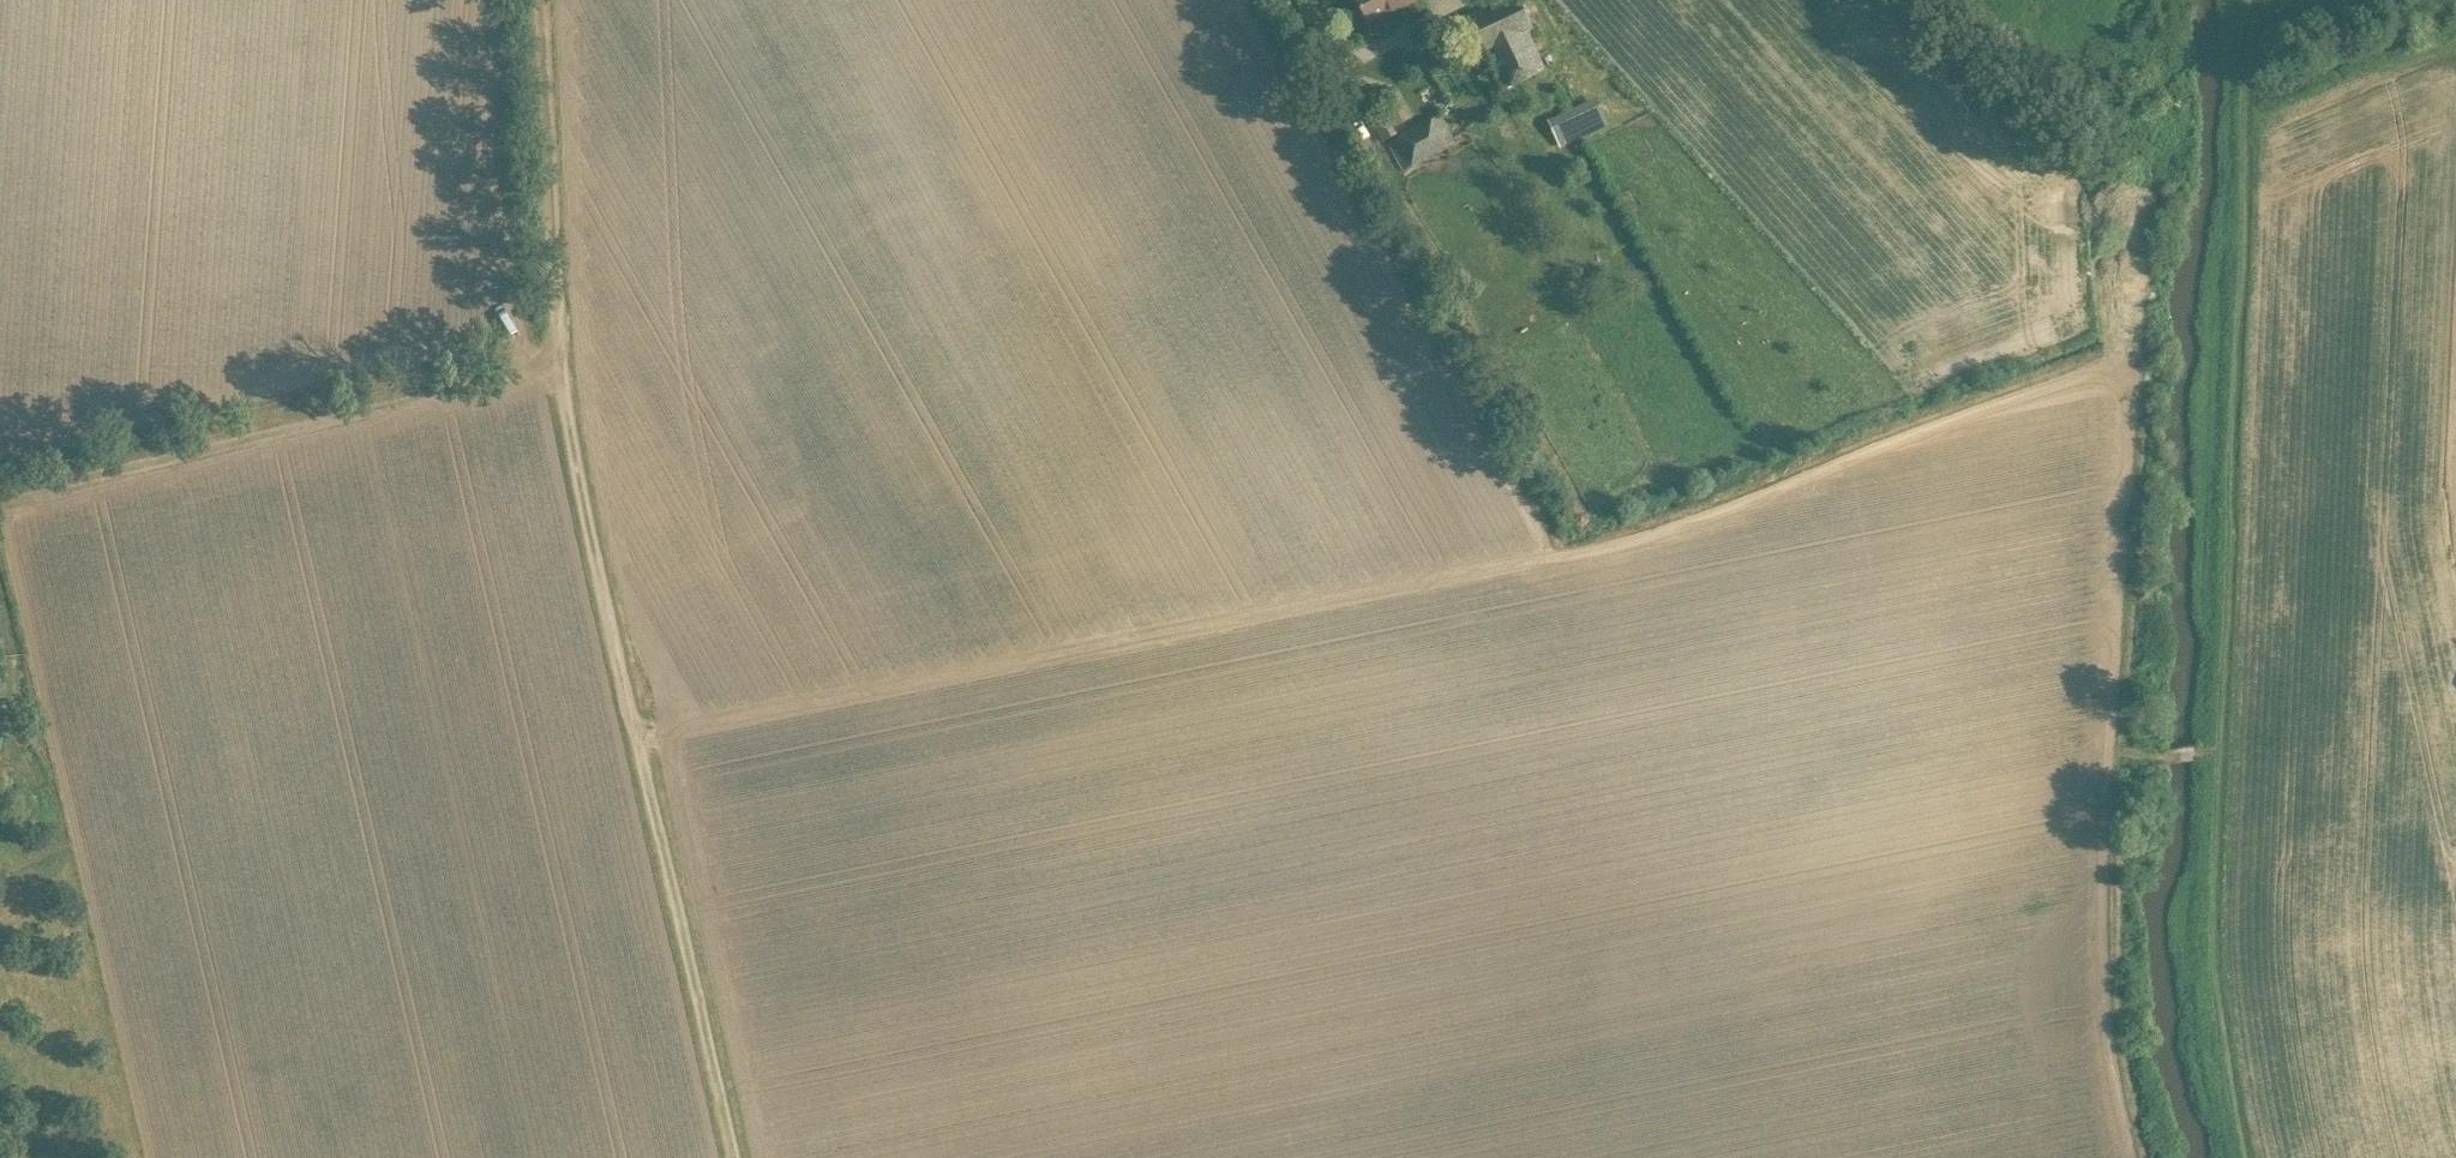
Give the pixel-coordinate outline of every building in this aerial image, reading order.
[(1368,24),(1418,0),(1356,0),(1368,24)] [(1532,30),(1518,0),(1506,0),(1464,18),(1481,54),(1488,51),(1504,88),(1538,73),(1520,35),(1532,30)] [(1367,115),(1382,142),(1397,133),(1382,107),(1367,115)] [(1423,125),(1416,129),(1406,134),(1392,142),(1401,160),(1405,169),(1455,142),(1441,116),(1423,125)]
